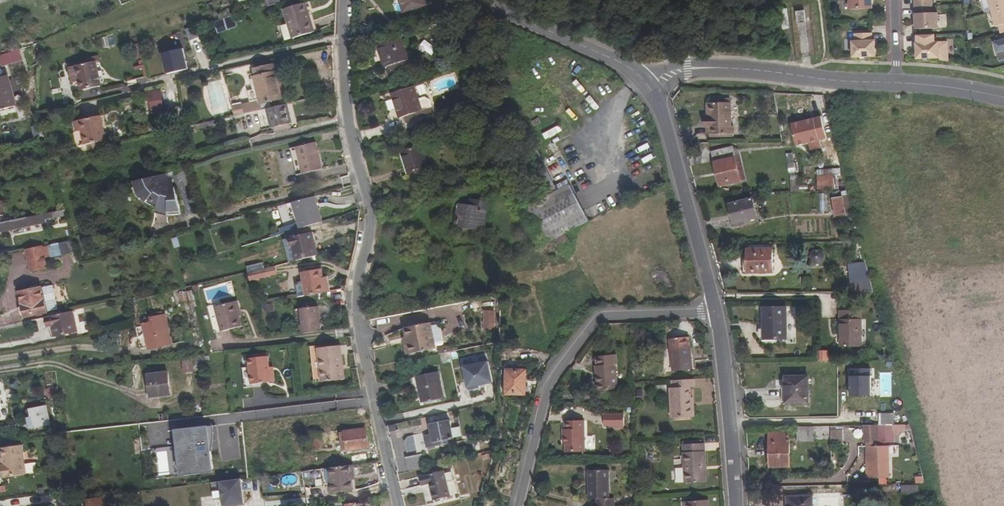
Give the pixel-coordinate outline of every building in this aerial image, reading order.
[(403,12),(427,4),(426,0),(399,0),(403,12)] [(872,0),(849,0),(850,10),(872,9),(872,0)] [(1003,9),(1003,0),(989,0),(992,12),(1003,9)] [(306,3),(284,10),(289,26),(283,28),(287,40),(313,32),(307,15),(311,15),(306,3)] [(915,6),(916,29),(939,28),(938,12),(933,13),(932,5),(915,6)] [(783,28),(790,28),(787,7),(780,8),(783,28)] [(65,9),(61,10),(69,29),(73,27),(65,9)] [(992,12),(996,27),(999,26),(1001,33),(1003,32),(1003,9),(992,12)] [(806,22),(804,10),(795,11),(797,23),(806,22)] [(234,16),(223,18),(224,19),(226,24),(217,27),(219,33),(237,26),(234,16)] [(217,27),(226,24),(224,19),(215,22),(217,27)] [(186,29),(190,41),(198,38),(193,26),(186,29)] [(503,34),(494,29),(490,39),(499,43),(503,34)] [(872,41),(872,33),(854,34),(855,42),(852,42),(853,57),(875,56),(875,41),(872,41)] [(377,45),(401,37),(400,34),(376,42),(377,45)] [(918,43),(916,43),(917,59),(939,58),(939,42),(935,43),(935,35),(918,35),(918,43)] [(411,71),(407,61),(409,60),(401,37),(377,45),(385,68),(386,68),(390,78),(411,71)] [(993,41),(998,62),(1003,60),(1003,39),(993,41)] [(22,61),(19,49),(0,54),(0,63),(1,67),(22,61)] [(164,54),(169,75),(188,70),(183,49),(164,54)] [(102,86),(96,62),(70,68),(75,92),(102,86)] [(265,104),(268,103),(283,100),(276,71),(275,71),(274,64),(253,69),(255,76),(254,76),(255,79),(252,80),(254,90),(248,91),(251,103),(243,104),(246,114),(266,109),(265,104)] [(16,106),(8,75),(0,77),(0,110),(16,106)] [(213,114),(228,111),(222,80),(207,83),(213,114)] [(415,86),(391,94),(400,119),(405,117),(416,113),(418,120),(435,115),(433,107),(422,110),(419,99),(415,86)] [(153,92),(156,112),(163,111),(160,91),(153,92)] [(433,107),(430,100),(425,97),(419,99),(422,110),(433,107)] [(709,127),(709,135),(719,135),(726,135),(726,138),(734,138),(734,126),(731,126),(731,98),(709,98),(710,116),(705,116),(705,127),(709,127)] [(782,99),(770,98),(770,108),(781,108),(782,99)] [(267,109),(272,128),(274,128),(275,132),(291,128),(290,124),(286,105),(269,109),(267,109)] [(180,121),(178,106),(169,108),(171,122),(180,121)] [(405,117),(407,124),(418,120),(416,113),(405,117)] [(80,120),(85,145),(92,144),(103,141),(106,140),(101,116),(80,120)] [(32,127),(34,138),(41,137),(38,126),(32,127)] [(813,127),(813,142),(834,141),(831,126),(813,127)] [(436,133),(438,140),(451,137),(450,131),(436,133)] [(317,154),(314,143),(296,147),(303,174),(323,170),(319,153),(317,154)] [(296,147),(290,148),(297,175),(303,174),(296,147)] [(421,147),(402,152),(408,174),(428,168),(421,147)] [(733,147),(712,152),(720,187),(741,182),(741,181),(739,174),(744,173),(742,165),(737,166),(733,147)] [(742,165),(739,149),(733,147),(737,166),(742,165)] [(549,191),(556,188),(537,149),(530,153),(549,191)] [(175,188),(173,177),(171,177),(169,176),(168,175),(167,174),(158,176),(160,180),(159,181),(162,184),(166,187),(170,188),(175,188)] [(818,176),(819,190),(844,189),(841,175),(818,176)] [(181,215),(175,188),(170,188),(166,187),(162,184),(159,181),(160,180),(158,176),(135,181),(136,185),(136,187),(134,188),(136,195),(140,200),(143,198),(146,195),(150,199),(146,202),(156,209),(155,210),(167,213),(167,215),(167,216),(181,215)] [(565,233),(589,220),(570,186),(548,198),(546,194),(541,197),(543,200),(524,210),(542,245),(555,238),(561,248),(570,243),(565,233)] [(821,212),(828,211),(826,193),(819,193),(821,212)] [(300,229),(320,223),(315,206),(317,205),(315,197),(292,203),(295,210),(289,213),(291,217),(296,215),(298,222),(300,229)] [(833,199),(836,217),(846,215),(842,197),(833,199)] [(729,205),(734,225),(758,218),(753,198),(729,205)] [(487,203),(471,200),(470,208),(460,206),(457,225),(480,228),(481,221),(484,221),(487,203)] [(66,216),(65,210),(52,213),(53,218),(66,216)] [(30,226),(46,223),(46,220),(53,218),(52,213),(1,224),(0,224),(0,233),(30,226)] [(300,229),(298,222),(282,229),(284,234),(300,229)] [(318,256),(312,232),(289,238),(291,248),(293,248),(296,261),(318,256)] [(26,250),(31,272),(48,268),(43,247),(26,250)] [(286,250),(290,263),(296,261),(293,248),(291,248),(286,250)] [(748,259),(748,265),(745,265),(745,273),(748,273),(773,273),(773,249),(748,249),(748,259)] [(866,263),(849,265),(852,292),(874,292),(866,263)] [(248,273),(250,281),(268,277),(266,269),(248,273)] [(303,281),(306,296),(330,292),(328,280),(324,281),(323,278),(321,269),(301,273),(303,281)] [(299,298),(306,296),(303,281),(296,283),(299,298)] [(47,312),(58,310),(52,286),(42,288),(47,312)] [(42,287),(20,292),(25,318),(47,313),(47,312),(42,288),(42,287)] [(197,307),(193,291),(187,292),(191,308),(197,307)] [(189,305),(186,292),(179,294),(182,307),(189,305)] [(501,296),(485,300),(484,311),(494,311),(494,331),(500,331),(501,296)] [(242,326),(239,314),(241,314),(238,301),(217,307),(215,307),(222,332),(242,326)] [(208,306),(215,334),(222,332),(215,307),(217,307),(216,304),(208,306)] [(321,332),(319,306),(300,309),(303,334),(321,332)] [(764,308),(764,340),(787,339),(787,308),(764,308)] [(836,348),(861,347),(861,310),(840,311),(841,335),(836,335),(836,348)] [(46,317),(49,328),(52,327),(54,337),(78,331),(73,311),(46,317)] [(484,311),(484,331),(494,331),(494,311),(484,311)] [(166,345),(172,344),(166,315),(159,317),(166,345)] [(143,324),(149,349),(166,345),(159,317),(159,316),(151,318),(151,322),(143,324)] [(434,350),(427,323),(404,329),(406,339),(404,339),(408,356),(434,350)] [(670,339),(673,372),(693,370),(690,337),(670,339)] [(322,381),(322,382),(343,380),(341,366),(343,366),(342,355),(340,356),(339,346),(318,348),(322,381)] [(311,349),(314,382),(322,381),(318,348),(311,349)] [(829,361),(829,350),(821,351),(821,361),(829,361)] [(618,390),(615,365),(618,365),(616,355),(598,357),(599,366),(600,378),(597,378),(599,392),(618,390)] [(195,357),(196,365),(210,364),(209,356),(195,357)] [(270,368),(268,356),(249,359),(250,367),(252,385),(275,382),(273,367),(270,368)] [(182,359),(184,373),(194,371),(192,358),(182,359)] [(489,361),(463,366),(468,387),(493,382),(489,361)] [(252,385),(250,367),(242,368),(245,388),(252,387),(252,385)] [(506,395),(526,395),(526,370),(506,370),(506,395)] [(850,397),(871,397),(872,370),(852,370),(852,377),(850,377),(850,397)] [(417,376),(422,403),(444,399),(438,372),(417,376)] [(148,375),(151,398),(171,395),(168,373),(148,375)] [(786,377),(786,403),(809,403),(809,377),(786,377)] [(672,381),(672,388),(670,388),(672,419),(694,417),(694,406),(691,406),(691,398),(690,388),(695,388),(694,380),(672,381)] [(58,388),(47,389),(49,399),(59,397),(58,388)] [(893,401),(894,409),(902,409),(902,401),(893,401)] [(50,424),(47,406),(31,410),(32,417),(28,418),(30,429),(50,424)] [(624,426),(624,415),(604,415),(604,427),(614,427),(624,426)] [(893,431),(900,431),(899,425),(895,425),(895,418),(880,418),(880,425),(865,426),(866,443),(893,442),(893,431)] [(425,436),(428,448),(455,443),(450,420),(430,424),(432,435),(425,436)] [(566,445),(566,452),(585,452),(585,421),(565,421),(565,430),(563,430),(564,445),(566,445)] [(199,470),(212,468),(210,451),(207,426),(178,430),(183,472),(199,470)] [(814,441),(813,426),(797,427),(797,441),(814,441)] [(831,427),(830,444),(843,444),(844,428),(831,427)] [(844,429),(845,442),(860,441),(859,428),(844,429)] [(339,433),(342,451),(368,448),(366,429),(339,433)] [(183,472),(178,430),(174,430),(180,476),(199,474),(199,470),(183,472)] [(322,450),(321,433),(307,435),(308,451),(322,450)] [(769,433),(769,467),(790,467),(789,433),(769,433)] [(424,438),(405,441),(406,452),(426,449),(424,438)] [(683,445),(685,484),(707,483),(705,444),(698,444),(683,445)] [(21,445),(1,448),(3,466),(1,466),(2,478),(25,474),(21,445)] [(867,470),(867,479),(890,478),(889,446),(869,447),(870,470),(867,470)] [(421,455),(407,458),(409,471),(424,468),(421,455)] [(322,469),(324,484),(331,484),(332,493),(354,490),(352,480),(350,466),(322,469)] [(609,470),(589,471),(589,500),(597,500),(597,505),(615,505),(614,498),(609,499),(609,470)] [(450,497),(444,471),(420,477),(422,486),(430,484),(434,501),(450,497)] [(241,480),(211,483),(213,500),(220,499),(223,499),(224,505),(227,505),(243,504),(241,480)] [(134,501),(134,493),(126,494),(127,502),(134,501)] [(812,496),(787,497),(787,504),(790,504),(790,505),(813,505),(812,496)] [(631,497),(623,498),(624,505),(633,505),(631,497)]
